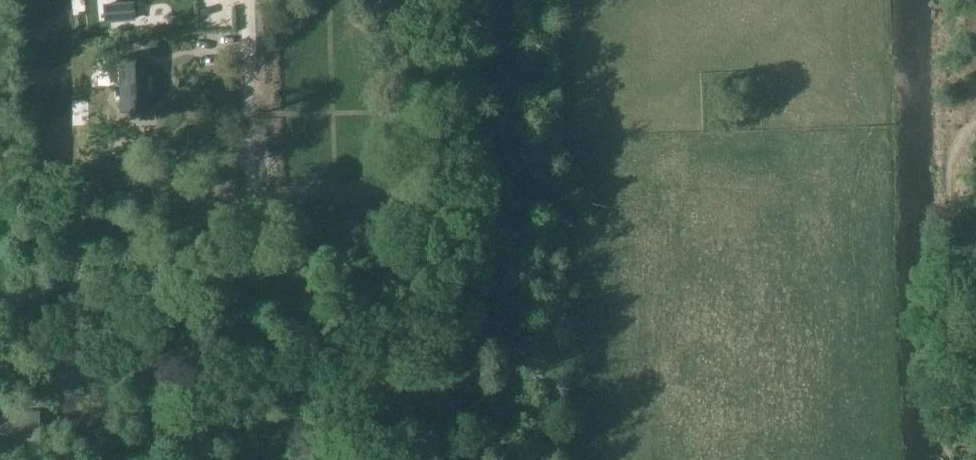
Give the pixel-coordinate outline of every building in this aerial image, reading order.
[(134,2),(109,4),(111,20),(135,18),(134,2)] [(119,81),(120,112),(122,112),(122,110),(148,110),(148,111),(149,111),(148,66),(148,57),(146,57),(146,59),(143,59),(120,59),(120,57),(119,57),(119,67),(115,67),(115,81),(119,81)] [(40,411),(0,412),(0,448),(41,447),(40,411)]
